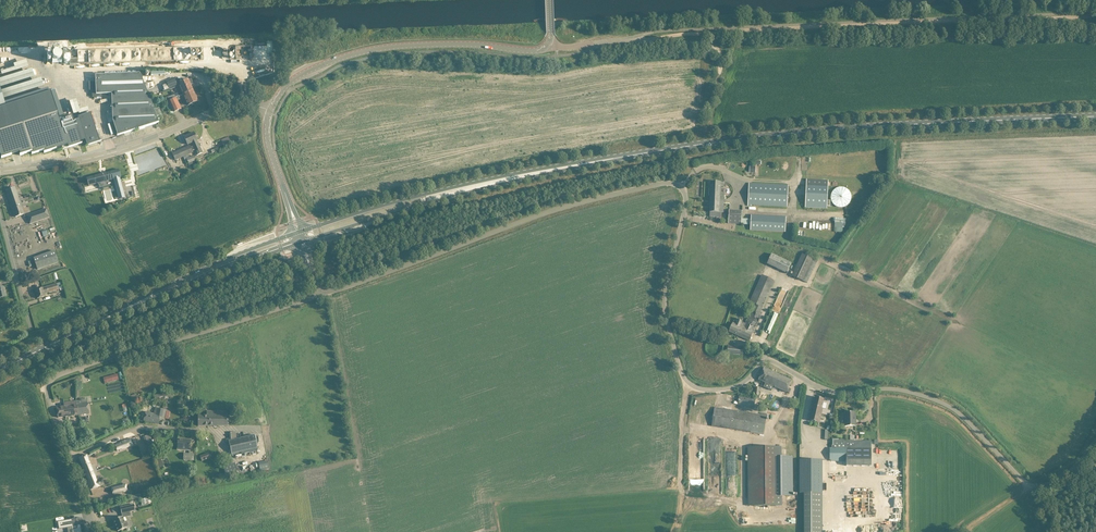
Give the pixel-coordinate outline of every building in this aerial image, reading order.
[(180,52),(180,47),(164,48),(164,52),(166,52),(166,56),(165,56),(165,60),(183,60),(183,52),(180,52)] [(24,60),(11,64),(13,71),(26,67),(24,60)] [(95,82),(89,82),(89,90),(93,90),(93,97),(102,97),(102,94),(111,94),(112,120),(117,136),(158,123),(156,116),(162,114),(159,107),(154,109),(149,96),(146,90),(144,84),(141,75),(140,73),(95,75),(95,82)] [(178,86),(174,78),(166,81),(170,90),(178,86)] [(179,84),(183,95),(188,93),(188,94),(189,93),(189,92),(193,90),(190,85),(193,83),(191,79),(188,80),(179,84)] [(197,101),(193,90),(189,92),(189,93),(188,94),(188,93),(183,95),(188,105),(191,104),(193,105),(194,104),(194,102),(197,101)] [(174,94),(168,98),(169,100),(174,112),(181,108),(177,101),(176,97),(174,94)] [(0,121),(0,155),(2,158),(12,155),(19,152),(20,155),(32,151),(32,154),(44,150),(45,153),(56,149),(61,147),(62,147),(63,149),(69,147),(68,145),(81,142),(85,140),(86,144),(97,140),(93,129),(95,129),(90,113),(80,117),(80,115),(77,116),(78,118),(73,119),(72,115),(64,118),(60,119),(55,104),(0,121)] [(189,135),(184,137),(186,142),(187,144),(190,143),(191,144),(192,143),(192,142),(196,140),(197,140),(196,138),(194,133),(189,135)] [(193,146),(190,147),(192,151),(195,149),(195,151),(197,156),(198,155),(202,153),(199,147),(200,146),(201,145),(200,144),(199,143),(198,144),(196,140),(192,142),(192,143),(193,146)] [(190,145),(172,153),(175,159),(176,159),(183,156),(188,154),(193,152),(192,151),(190,147),(190,146),(190,145)] [(188,154),(183,156),(186,164),(188,163),(189,166),(196,162),(197,162),(195,157),(194,156),(189,158),(188,154)] [(119,169),(86,178),(88,186),(113,179),(117,195),(124,193),(120,178),(121,177),(119,169)] [(807,186),(806,208),(827,209),(828,187),(828,181),(807,180),(807,186)] [(724,182),(711,182),(710,217),(716,217),(716,212),(724,213),(724,193),(722,193),(722,186),(724,186),(724,182)] [(786,207),(788,186),(749,184),(748,205),(786,207)] [(19,198),(17,193),(15,188),(6,191),(15,217),(24,214),(22,208),(26,207),(22,197),(19,198)] [(833,191),(831,194),(831,198),(831,201),(833,204),(836,207),(840,208),(843,208),(846,207),(849,204),(851,201),(851,198),(851,194),(849,191),(846,189),(843,188),(839,188),(836,189),(833,191)] [(47,209),(27,216),(30,224),(50,217),(47,209)] [(751,230),(785,232),(786,217),(751,215),(751,219),(742,219),(742,211),(729,210),(729,224),(751,225),(751,230)] [(839,231),(839,232),(842,232),(843,226),(845,227),(846,218),(834,218),(834,231),(839,231)] [(58,262),(54,251),(34,259),(37,269),(58,262)] [(787,273),(792,263),(772,254),(767,264),(787,273)] [(818,261),(802,254),(792,276),(808,283),(818,261)] [(732,323),(731,326),(729,331),(750,341),(761,316),(759,315),(774,281),(762,275),(748,305),(754,307),(751,311),(752,311),(745,323),(742,322),(738,321),(736,325),(732,323)] [(57,284),(47,286),(49,293),(58,290),(58,289),(61,288),(60,283),(57,284)] [(43,288),(35,290),(37,299),(43,297),(45,296),(44,294),(43,288)] [(732,304),(733,304),(738,305),(740,296),(735,294),(732,304)] [(744,348),(728,346),(727,353),(743,355),(744,348)] [(764,368),(759,380),(764,382),(769,384),(773,386),(775,387),(787,392),(789,388),(790,385),(792,380),(764,368)] [(117,374),(105,377),(107,383),(119,379),(117,374)] [(756,398),(745,397),(740,396),(739,405),(755,407),(756,398)] [(812,406),(811,411),(822,414),(823,408),(826,409),(827,403),(823,403),(824,399),(815,397),(813,406),(812,406)] [(79,400),(76,401),(77,415),(89,413),(88,402),(87,402),(87,398),(79,399),(79,400)] [(64,406),(56,407),(58,418),(76,415),(77,415),(76,401),(74,401),(63,403),(64,404),(64,406)] [(146,412),(145,415),(144,420),(158,424),(159,419),(164,420),(164,418),(168,419),(170,412),(166,411),(166,410),(155,408),(154,414),(146,412)] [(763,434),(766,414),(762,413),(762,415),(743,412),(715,408),(712,426),(763,434)] [(198,420),(198,426),(228,426),(228,411),(215,411),(207,411),(207,416),(198,416),(198,420)] [(811,411),(809,421),(814,422),(819,423),(822,414),(811,411)] [(856,426),(856,417),(855,412),(845,412),(845,426),(856,426)] [(229,438),(226,439),(227,443),(229,443),(232,455),(257,449),(254,435),(237,439),(236,439),(235,432),(229,432),(229,438)] [(130,439),(115,445),(117,451),(133,445),(130,439)] [(177,447),(177,450),(189,451),(190,448),(190,445),(190,440),(178,439),(177,445),(177,447)] [(871,442),(844,441),(844,440),(839,440),(839,439),(832,439),(832,448),(830,448),(830,459),(846,460),(846,466),(871,466),(871,442)] [(152,444),(147,446),(149,453),(155,451),(152,444)] [(782,506),(781,497),(793,497),(793,455),(781,455),(781,447),(749,448),(750,507),(782,506)] [(199,457),(201,462),(209,458),(207,453),(199,457)] [(87,455),(78,458),(84,474),(84,475),(94,472),(94,471),(91,465),(89,460),(88,456),(87,455)] [(160,456),(156,458),(160,469),(164,467),(161,459),(163,459),(162,456),(160,456)] [(804,493),(804,531),(822,531),(822,493),(823,493),(823,460),(800,460),(800,493),(804,493)] [(267,461),(257,463),(258,471),(268,469),(267,461)] [(234,463),(223,467),(227,477),(238,474),(234,463)] [(94,472),(84,475),(90,490),(91,490),(95,488),(104,485),(102,478),(101,479),(97,480),(94,472)] [(128,491),(126,484),(112,487),(113,494),(128,491)] [(135,510),(133,505),(120,508),(122,513),(135,510)] [(122,517),(113,520),(118,531),(126,528),(126,527),(127,527),(128,525),(127,523),(126,522),(124,522),(122,517)] [(58,522),(59,529),(71,527),(72,531),(81,531),(80,525),(77,525),(76,519),(58,522)] [(56,523),(46,525),(48,531),(58,531),(56,523)]
